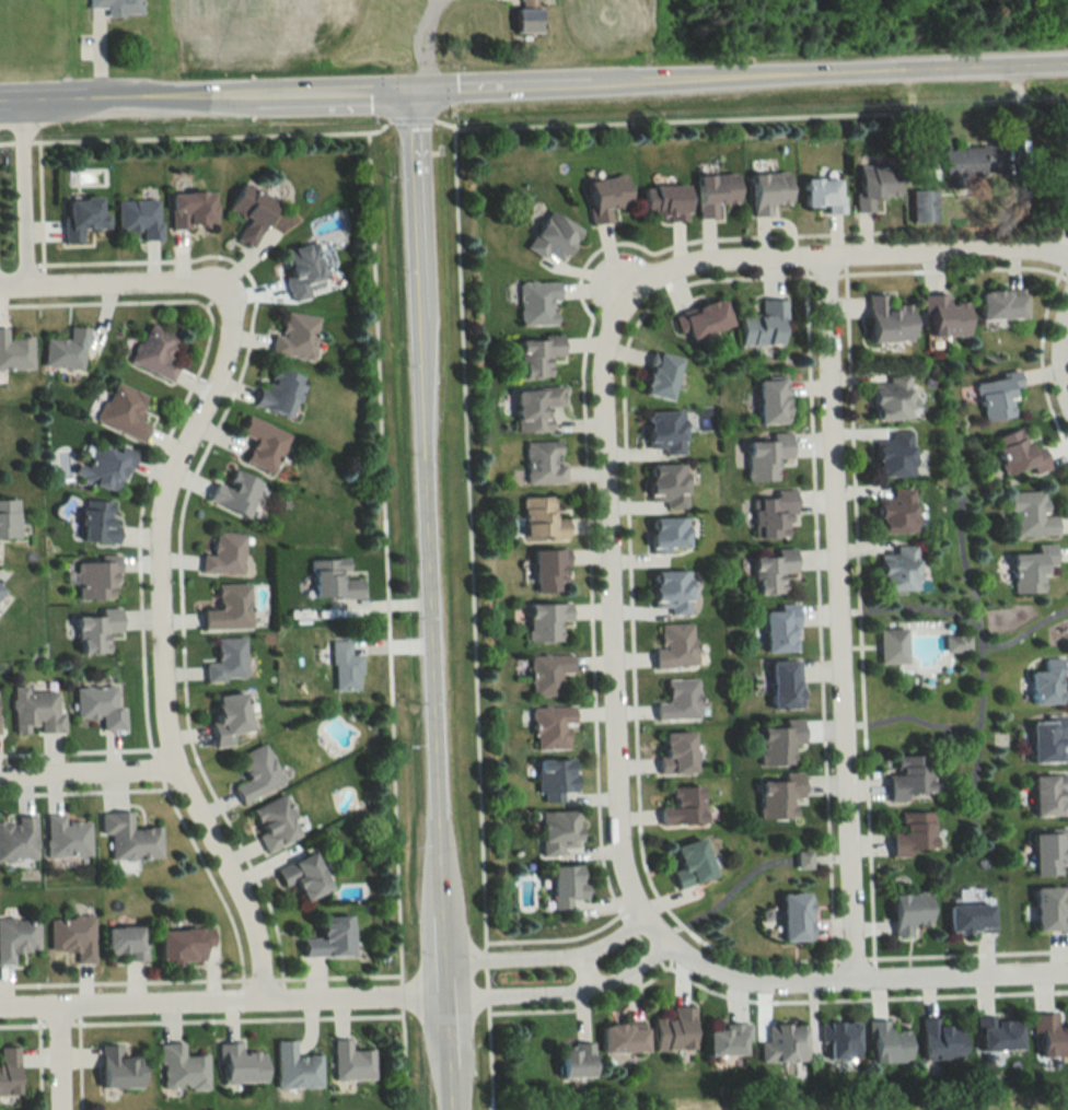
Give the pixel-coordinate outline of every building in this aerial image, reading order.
[(90,8),(109,8),(108,17),(143,17),(143,0),(90,0),(90,8)] [(541,8),(515,8),(515,33),(541,33),(541,8)] [(950,148),(950,172),(1002,171),(1002,147),(950,148)] [(860,166),(861,193),(856,193),(856,212),(874,212),(874,198),(899,198),(899,165),(860,166)] [(791,203),(791,172),(754,173),(754,216),(772,215),(772,204),(791,203)] [(700,174),(701,218),(718,217),(718,203),(740,202),(739,173),(700,174)] [(631,206),(627,175),(587,180),(593,224),(612,222),(610,209),(631,206)] [(818,213),(843,213),(843,178),(805,178),(805,207),(818,207),(818,213)] [(277,200),(241,183),(228,211),(245,219),(235,242),(254,251),(277,200)] [(689,220),(689,185),(646,185),(646,220),(689,220)] [(912,222),(936,222),(936,190),(912,190),(912,222)] [(171,193),(171,228),(214,228),(214,193),(171,193)] [(64,242),(82,242),(82,229),(106,229),(106,197),(68,197),(68,217),(64,217),(64,242)] [(142,230),(142,240),(160,240),(160,199),(118,200),(118,231),(142,230)] [(564,263),(581,228),(547,211),(527,251),(543,258),(545,254),(564,263)] [(310,298),(308,290),(323,287),(315,243),(281,250),(291,301),(310,298)] [(519,283),(519,326),(558,326),(558,283),(519,283)] [(1026,290),(982,292),(982,320),(1027,319),(1026,290)] [(934,336),(969,336),(969,302),(949,302),(949,295),(924,294),(923,313),(934,313),(934,336)] [(914,305),(887,306),(887,295),(869,295),(870,343),(914,342),(914,305)] [(741,314),(741,346),(786,346),(786,300),(761,300),(761,314),(741,314)] [(732,327),(725,301),(675,314),(680,333),(688,331),(690,339),(732,327)] [(270,356),(312,361),(318,317),(284,312),(281,335),(273,335),(270,356)] [(129,363),(171,382),(179,364),(170,360),(180,337),(147,322),(129,363)] [(44,366),(85,369),(88,328),(70,327),(69,340),(46,338),(44,366)] [(33,370),(32,338),(7,338),(7,328),(0,328),(0,370),(33,370)] [(563,358),(563,337),(519,337),(519,378),(550,378),(550,358),(563,358)] [(645,395),(672,401),(682,358),(654,352),(645,395)] [(257,408),(293,417),(304,376),(268,367),(257,408)] [(984,422),(1017,416),(1012,391),(1022,389),(1020,372),(977,380),(984,422)] [(875,421),(912,420),(910,374),(887,375),(887,384),(874,384),(875,421)] [(789,425),(789,380),(759,380),(759,425),(789,425)] [(148,396),(113,381),(95,422),(142,443),(150,426),(138,420),(148,396)] [(563,407),(562,389),(516,391),(518,434),(549,433),(548,408),(563,407)] [(685,454),(685,411),(649,412),(649,455),(685,454)] [(272,474),(289,433),(246,416),(239,434),(253,440),(244,462),(272,474)] [(994,438),(1005,476),(1030,469),(1032,475),(1051,470),(1044,446),(1030,450),(1024,429),(994,438)] [(914,433),(878,433),(878,477),(914,477),(914,433)] [(792,460),(792,438),(747,438),(748,481),(778,481),(778,460),(792,460)] [(122,493),(133,453),(92,442),(81,481),(122,493)] [(564,484),(564,442),(525,442),(525,484),(564,484)] [(650,503),(666,503),(666,509),(688,509),(687,465),(650,465),(650,503)] [(262,484),(233,469),(224,486),(215,482),(207,498),(244,518),(262,484)] [(879,534),(916,534),(916,487),(894,488),(894,498),(879,498),(879,534)] [(795,538),(795,491),(776,491),(776,499),(754,499),(754,538),(795,538)] [(1057,536),(1057,516),(1044,516),(1044,491),(1010,492),(1010,536),(1057,536)] [(524,540),(568,539),(567,517),(556,517),(555,497),(522,498),(524,540)] [(19,542),(18,500),(0,500),(0,542),(19,542)] [(81,542),(116,544),(119,503),(83,500),(81,542)] [(652,518),(652,553),(691,553),(691,518),(652,518)] [(244,534),(214,533),(213,555),(201,555),(201,573),(242,574),(244,534)] [(1055,544),(1036,545),(1036,553),(1013,554),(1014,593),(1046,592),(1045,565),(1056,565),(1055,544)] [(884,591),(919,591),(919,545),(896,545),(896,549),(884,549),(884,591)] [(786,593),(785,574),(798,573),(796,548),(777,549),(778,556),(754,557),(755,595),(786,593)] [(569,591),(568,549),(534,550),(535,592),(569,591)] [(347,560),(311,560),(311,599),(362,598),(362,579),(347,579),(347,560)] [(77,600),(118,600),(118,562),(77,562),(77,600)] [(669,609),(669,617),(691,617),(691,571),(655,571),(655,609),(669,609)] [(202,610),(202,629),(249,628),(248,584),(218,584),(218,610),(202,610)] [(528,604),(528,642),(563,642),(563,623),(571,623),(571,605),(528,604)] [(766,608),(767,653),(800,652),(799,607),(766,608)] [(78,655),(108,654),(108,633),(121,632),(121,610),(76,611),(78,655)] [(661,625),(661,649),(655,649),(656,669),(697,668),(696,624),(661,625)] [(880,629),(880,664),(908,664),(908,629),(880,629)] [(205,663),(205,681),(244,680),(244,638),(216,638),(216,663),(205,663)] [(360,690),(360,655),(349,655),(349,641),(331,641),(332,690),(360,690)] [(562,673),(574,673),(574,655),(531,655),(531,697),(562,697),(562,673)] [(1032,671),(1032,704),(1062,704),(1062,658),(1044,658),(1044,671),(1032,671)] [(773,710),(802,710),(802,662),(773,662),(773,710)] [(699,680),(668,680),(668,704),(657,704),(657,720),(700,720),(699,680)] [(12,688),(14,734),(62,733),(61,691),(28,692),(28,687),(12,688)] [(75,718),(100,718),(100,731),(124,731),(124,709),(115,709),(115,687),(75,687),(75,718)] [(232,745),(231,734),(250,732),(245,693),(211,697),(216,747),(232,745)] [(533,707),(533,750),(573,749),(573,707),(533,707)] [(1032,719),(1032,763),(1065,762),(1065,719),(1032,719)] [(795,743),(804,743),(804,720),(786,720),(787,728),(761,728),(762,766),(795,766),(795,743)] [(662,733),(662,774),(696,774),(696,733),(662,733)] [(263,743),(234,758),(246,779),(233,787),(242,805),(284,782),(263,743)] [(887,775),(888,798),(932,797),(932,756),(895,756),(895,775),(887,775)] [(539,760),(539,800),(578,800),(578,760),(539,760)] [(793,799),(804,798),(803,774),(787,774),(787,782),(761,782),(761,819),(793,819),(793,799)] [(1067,816),(1067,775),(1033,776),(1034,817),(1067,816)] [(672,787),(673,807),(662,807),(662,825),(706,824),(705,787),(672,787)] [(251,810),(262,833),(257,836),(265,853),(302,837),(283,796),(251,810)] [(563,856),(563,848),(580,848),(580,812),(542,811),(542,856),(563,856)] [(101,834),(110,834),(111,859),(161,858),(160,828),(131,828),(131,812),(100,812),(101,834)] [(934,813),(900,813),(900,832),(890,832),(890,854),(934,854),(934,813)] [(45,814),(45,856),(89,856),(89,822),(64,822),(64,814),(45,814)] [(0,818),(0,861),(36,861),(35,817),(0,818)] [(1033,832),(1033,876),(1066,876),(1066,832),(1033,832)] [(679,888),(717,877),(705,838),(677,846),(683,869),(673,871),(679,888)] [(315,853),(276,869),(283,887),(296,881),(305,901),(331,890),(315,853)] [(553,867),(554,909),(580,908),(580,901),(588,901),(587,866),(553,867)] [(1036,888),(1037,932),(1067,931),(1067,887),(1036,888)] [(913,936),(913,924),(931,924),(931,893),(895,893),(895,936),(913,936)] [(783,894),(783,942),(811,942),(811,894),(783,894)] [(994,905),(949,905),(949,933),(994,933),(994,905)] [(49,952),(76,951),(76,963),(93,962),(93,916),(49,917),(49,952)] [(323,938),(303,938),(303,957),(354,956),(353,916),(323,916),(323,938)] [(38,918),(0,919),(0,965),(14,965),(14,953),(38,953),(38,918)] [(145,960),(144,926),(105,928),(106,961),(145,960)] [(160,930),(160,963),(204,962),(203,946),(213,946),(213,929),(160,930)] [(695,1050),(695,1008),(672,1008),(672,1019),(655,1019),(655,1051),(695,1050)] [(1032,1034),(1043,1033),(1043,1057),(1067,1057),(1067,1027),(1057,1027),(1057,1015),(1032,1015),(1032,1034)] [(923,1060),(965,1060),(965,1025),(939,1025),(939,1019),(923,1019),(923,1060)] [(1021,1051),(1021,1019),(978,1019),(978,1051),(1021,1051)] [(869,1022),(870,1064),(910,1063),(910,1032),(890,1032),(890,1021),(869,1022)] [(858,1023),(821,1023),(821,1044),(829,1044),(829,1060),(859,1060),(858,1023)] [(748,1024),(728,1024),(728,1030),(708,1030),(708,1057),(748,1057),(748,1024)] [(604,1054),(648,1053),(647,1026),(604,1027),(604,1054)] [(760,1043),(760,1063),(806,1063),(806,1026),(768,1026),(768,1043),(760,1043)] [(351,1040),(334,1040),(334,1081),(374,1081),(374,1051),(351,1051),(351,1040)] [(277,1089),(321,1089),(321,1056),(295,1056),(295,1042),(277,1042),(277,1089)] [(266,1083),(265,1053),(241,1054),(241,1043),(220,1044),(221,1084),(266,1083)] [(208,1090),(208,1056),(184,1056),(184,1044),(161,1044),(161,1090),(208,1090)] [(101,1089),(143,1089),(143,1059),(119,1059),(119,1046),(101,1046),(101,1089)] [(594,1078),(594,1046),(561,1046),(561,1078),(594,1078)] [(18,1095),(18,1048),(0,1048),(0,1095),(18,1095)]
